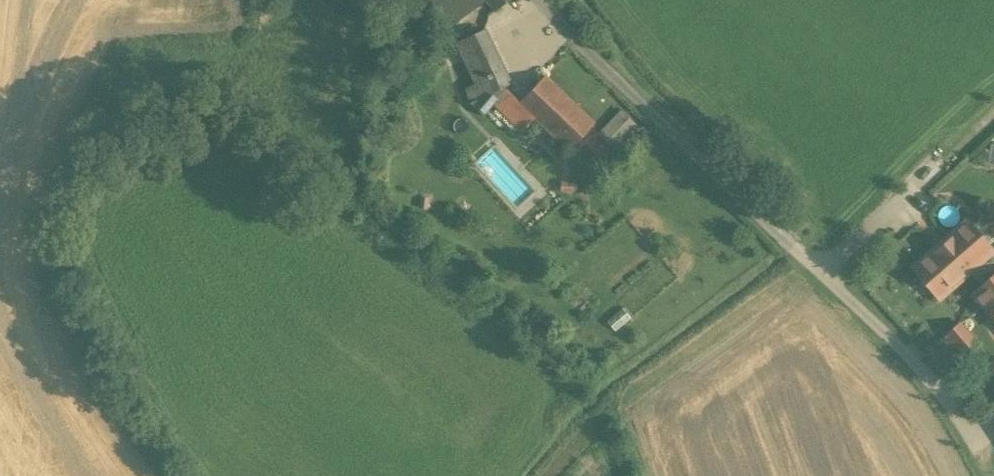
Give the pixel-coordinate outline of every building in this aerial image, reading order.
[(451,20),(478,0),(435,0),(451,20)] [(493,9),(487,14),(488,15),(508,0),(486,0),(493,9)] [(483,29),(455,42),(463,60),(491,47),(483,29)] [(491,47),(463,60),(474,84),(481,98),(503,87),(509,84),(492,46),(491,47)] [(594,122),(544,75),(519,102),(518,103),(533,117),(568,150),(594,122)] [(519,102),(503,87),(481,98),(474,84),(465,87),(469,103),(483,116),(493,103),(521,130),(533,117),(518,103),(519,102)] [(621,110),(604,128),(618,141),(635,124),(621,110)] [(993,160),(993,142),(989,141),(985,158),(993,160)] [(966,218),(910,269),(939,300),(969,272),(980,284),(968,294),(993,322),(993,248),(966,218)] [(960,321),(943,334),(963,357),(979,343),(960,321)]
